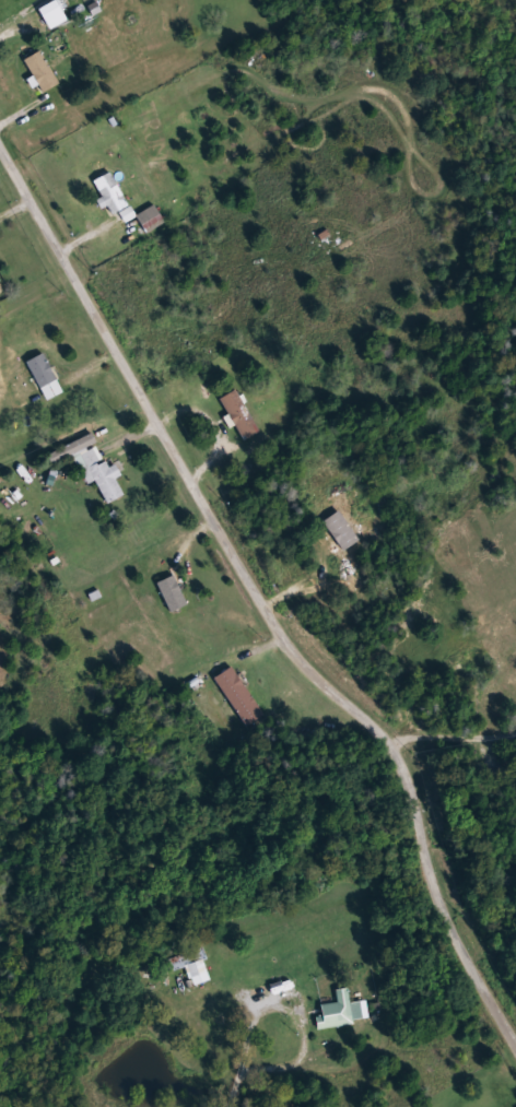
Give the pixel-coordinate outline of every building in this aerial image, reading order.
[(38,10),(54,0),(56,0),(68,19),(50,30),(38,10)] [(42,93),(25,59),(42,50),(59,84),(42,93)] [(93,181),(110,172),(129,204),(113,214),(93,181)] [(165,222),(156,205),(137,216),(146,233),(165,222)] [(137,217),(131,206),(120,213),(126,224),(137,217)] [(27,361),(44,353),(63,393),(47,401),(27,361)] [(259,431),(244,440),(219,399),(235,390),(259,431)] [(46,458),(92,435),(94,434),(110,466),(114,463),(117,462),(124,474),(116,478),(125,494),(109,502),(98,480),(89,485),(74,457),(51,468),(46,458)] [(342,551),(325,520),(341,510),(359,541),(342,551)] [(156,582),(175,575),(188,604),(171,612),(156,582)] [(215,678),(233,666),(266,715),(248,727),(215,678)] [(506,682),(515,667),(515,688),(506,682)] [(203,945),(208,957),(169,973),(165,959),(203,945)] [(212,981),(206,960),(188,965),(195,986),(212,981)] [(352,1003),(362,1001),(365,1022),(318,1029),(316,1017),(326,1016),(325,1006),(338,1004),(336,990),(350,988),(352,1003)]
